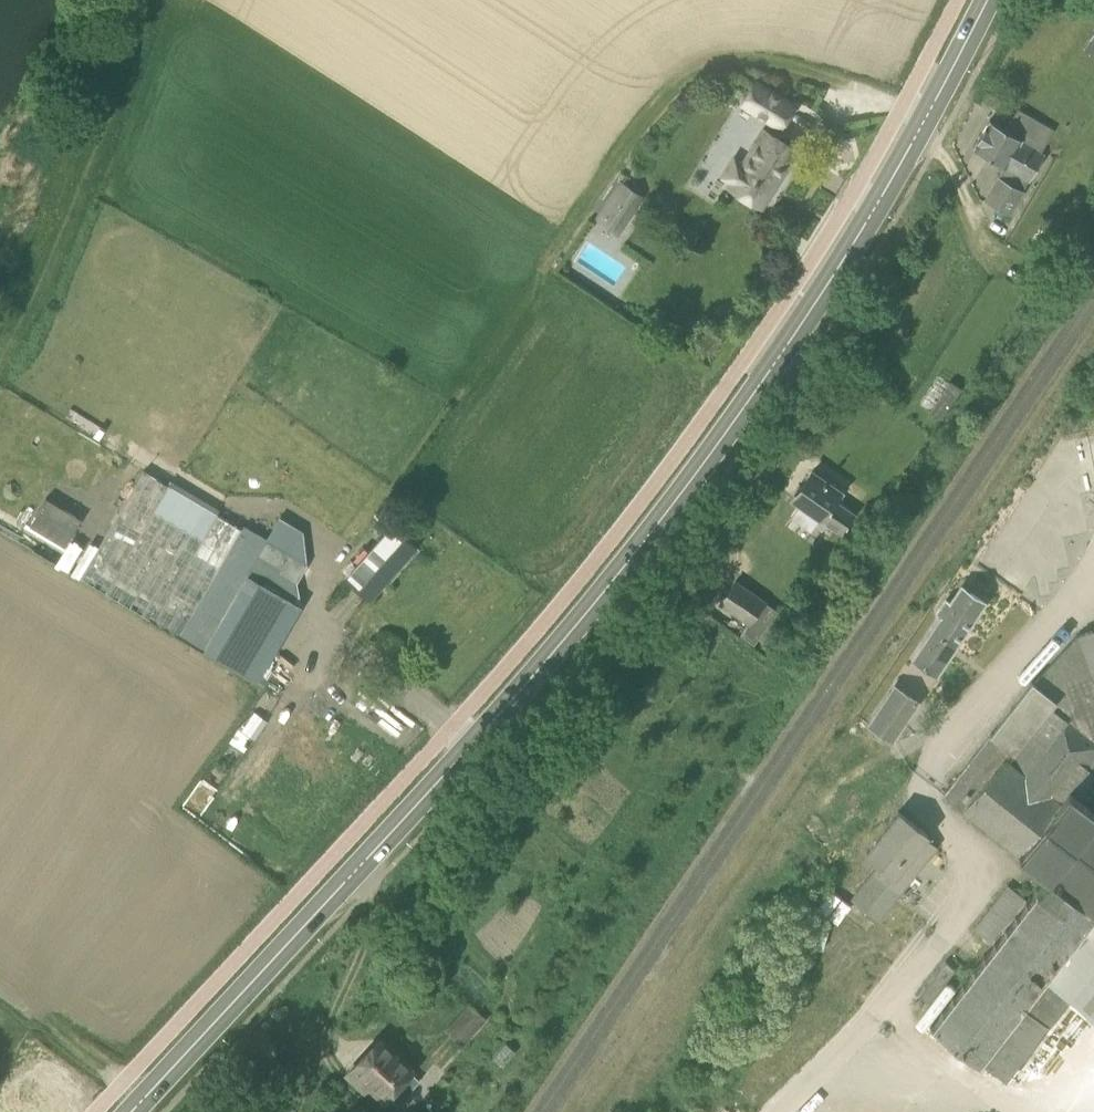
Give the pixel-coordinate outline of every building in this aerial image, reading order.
[(794,106),(756,82),(743,103),(781,127),(794,106)] [(990,120),(974,148),(1006,167),(999,178),(998,177),(985,199),(1010,213),(1046,152),(1042,150),(1054,129),(1018,107),(1006,129),(990,120)] [(729,186),(761,206),(797,150),(765,130),(743,164),(734,159),(724,176),(732,181),(729,186)] [(645,196),(622,180),(611,196),(635,212),(645,196)] [(812,471),(793,498),(823,519),(842,533),(857,512),(837,499),(842,492),(812,471)] [(83,577),(203,650),(248,573),(285,595),(303,565),(145,473),(83,577)] [(28,539),(35,525),(0,508),(0,525),(28,539)] [(303,540),(309,528),(283,515),(271,539),(307,558),(314,546),(303,540)] [(392,525),(347,576),(370,597),(416,546),(392,525)] [(203,650),(240,671),(254,679),(299,603),(285,595),(248,573),(203,650)] [(735,581),(720,603),(749,623),(764,601),(735,581)] [(942,615),(915,655),(938,670),(984,602),(962,586),(952,602),(947,598),(938,612),(942,615)] [(945,795),(955,803),(1001,839),(1047,874),(1046,875),(1047,875),(1047,876),(1038,887),(1037,887),(1035,889),(1036,889),(1036,890),(1028,901),(1027,901),(1026,900),(1025,902),(1026,903),(1025,903),(1026,903),(1017,914),(1016,914),(1014,916),(1015,916),(1015,917),(1007,928),(1006,928),(1005,927),(1004,929),(1005,930),(1004,930),(1005,931),(996,942),(996,941),(995,942),(995,941),(993,943),(994,943),(994,944),(986,955),(985,955),(984,955),(983,956),(983,957),(984,958),(975,969),(975,968),(974,969),(974,968),(972,970),(973,971),(964,982),(963,982),(961,984),(962,984),(962,985),(954,996),(953,996),(952,995),(951,997),(952,998),(951,998),(952,999),(943,1009),(942,1009),(940,1011),(941,1011),(941,1012),(933,1023),(932,1023),(931,1023),(929,1025),(932,1027),(933,1026),(954,1042),(954,1043),(978,1061),(977,1062),(979,1064),(981,1062),(1006,1081),(1048,1027),(1049,1029),(1051,1026),(1049,1025),(1070,999),(1093,1017),(1093,808),(1092,807),(1093,804),(1093,786),(1090,784),(1093,779),(1093,630),(1076,637),(1034,682),(1032,680),(990,734),(944,794),(945,795)] [(903,683),(900,688),(895,685),(870,721),(894,738),(920,701),(909,694),(913,689),(903,683)] [(253,731),(245,725),(242,723),(233,737),(244,745),(253,731)] [(880,863),(853,897),(880,919),(936,847),(925,838),(928,834),(899,812),(867,852),(880,863)] [(471,1002),(447,1029),(464,1045),(489,1019),(471,1002)] [(411,1091),(421,1080),(413,1073),(380,1040),(349,1072),(365,1088),(370,1083),(385,1097),(387,1095),(397,1104),(411,1091)]
